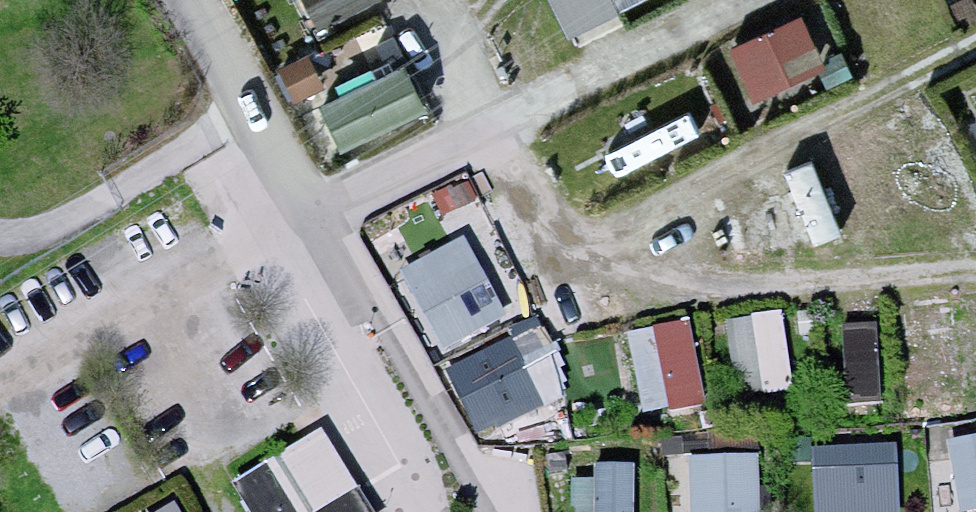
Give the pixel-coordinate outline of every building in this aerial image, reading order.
[(371,0),(309,0),(319,22),(371,0)] [(572,49),(621,25),(616,14),(644,0),(548,0),(572,49)] [(286,77),(298,98),(323,84),(311,63),(286,77)] [(318,125),(333,153),(396,120),(381,92),(318,125)] [(466,237),(403,269),(443,347),(506,315),(466,237)] [(778,309),(724,318),(738,395),(792,386),(778,309)] [(688,317),(626,330),(642,408),(668,403),(669,408),(705,401),(688,317)] [(845,319),(847,393),(881,392),(879,318),(845,319)] [(509,338),(447,368),(477,430),(539,400),(509,338)] [(950,440),(963,506),(975,503),(975,435),(950,440)] [(815,449),(818,511),(898,511),(894,445),(815,449)] [(281,454),(234,481),(252,511),(370,511),(355,487),(314,511),(281,454)] [(692,455),(692,511),(756,511),(756,455),(692,455)] [(594,463),(594,511),(633,511),(633,464),(594,463)] [(173,504),(159,511),(178,511),(173,504)]
